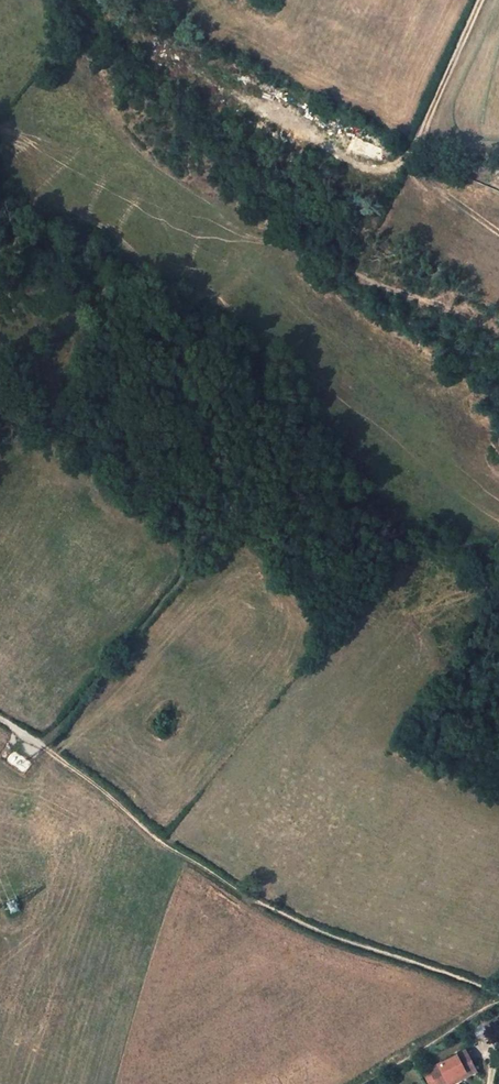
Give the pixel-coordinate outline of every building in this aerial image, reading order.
[(465,1052),(430,1069),(437,1083),(446,1083),(456,1079),(457,1082),(476,1073),(465,1052)]
